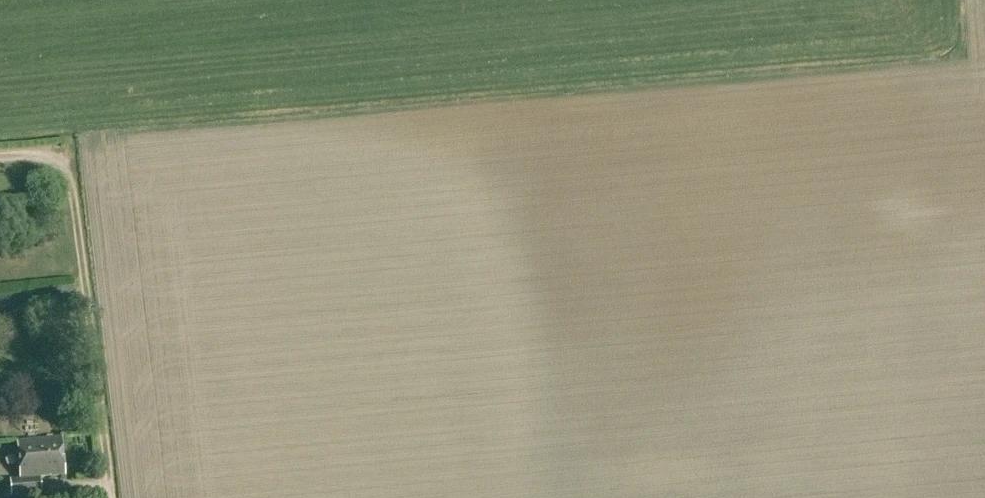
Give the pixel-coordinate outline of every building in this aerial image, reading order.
[(11,479),(12,495),(42,493),(41,477),(65,474),(61,437),(17,441),(21,478),(11,479)]
